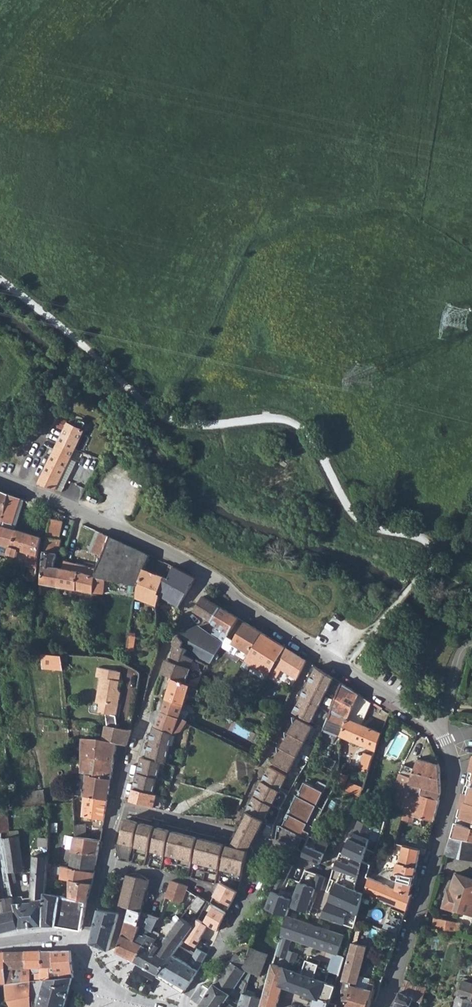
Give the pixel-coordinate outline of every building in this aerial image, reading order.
[(84,430),(68,422),(38,483),(55,489),(84,430)] [(3,521),(10,494),(0,490),(0,520),(3,521)] [(24,496),(10,494),(3,521),(0,533),(0,553),(8,555),(10,547),(14,548),(19,530),(16,529),(13,528),(24,496)] [(24,496),(13,528),(16,529),(25,499),(24,496)] [(39,522),(45,523),(49,508),(43,506),(39,522)] [(57,539),(61,521),(51,518),(50,522),(49,526),(48,532),(47,536),(57,539)] [(33,558),(38,559),(38,553),(42,537),(28,533),(19,530),(14,548),(10,547),(8,555),(17,557),(19,550),(34,554),(33,558)] [(90,549),(103,554),(109,537),(97,531),(90,549)] [(42,564),(41,572),(41,580),(40,595),(46,596),(47,588),(47,584),(59,587),(61,568),(62,568),(53,567),(61,540),(57,539),(47,536),(46,543),(43,560),(42,564)] [(145,553),(134,548),(109,537),(103,554),(99,568),(96,575),(111,578),(138,584),(144,567),(147,554),(145,553)] [(74,564),(75,563),(64,560),(62,568),(72,570),(74,564)] [(92,574),(94,567),(75,563),(74,564),(72,570),(62,568),(59,587),(94,592),(96,575),(92,574)] [(165,570),(170,572),(173,566),(168,564),(165,570)] [(27,580),(37,581),(37,568),(25,566),(25,568),(24,571),(28,571),(27,580)] [(160,594),(180,606),(196,578),(173,566),(170,572),(167,579),(160,594)] [(164,576),(144,567),(138,584),(136,596),(157,605),(156,592),(163,577),(164,577),(164,576)] [(99,593),(108,595),(111,578),(96,575),(94,592),(99,593)] [(156,592),(160,594),(167,579),(163,577),(156,592)] [(203,595),(196,605),(193,610),(199,614),(211,622),(212,622),(221,607),(203,595)] [(221,607),(212,622),(220,627),(214,636),(224,642),(227,637),(238,618),(221,607)] [(263,633),(245,622),(233,641),(227,637),(224,642),(221,646),(233,653),(237,647),(250,655),(263,633)] [(198,626),(180,634),(179,634),(179,635),(184,640),(184,641),(184,642),(182,646),(189,650),(187,654),(192,656),(210,665),(221,646),(224,642),(214,636),(198,626)] [(136,635),(129,633),(126,648),(132,649),(133,649),(136,635)] [(253,664),(269,675),(270,674),(286,648),(263,633),(250,655),(246,660),(253,664)] [(181,678),(192,656),(187,654),(189,650),(182,646),(184,642),(184,641),(184,640),(179,635),(176,644),(179,645),(172,660),(168,658),(161,674),(173,680),(190,686),(193,679),(185,676),(181,678)] [(297,678),(306,661),(286,648),(270,674),(275,678),(281,668),(297,678)] [(43,669),(63,671),(63,670),(62,654),(44,654),(43,669)] [(248,672),(253,664),(246,660),(242,668),(248,672)] [(290,712),(323,729),(343,684),(342,684),(313,665),(290,712)] [(118,671),(98,667),(96,677),(101,678),(95,702),(99,703),(97,713),(116,716),(121,693),(118,689),(120,680),(116,680),(118,671)] [(198,685),(198,677),(193,679),(190,686),(173,680),(167,698),(184,704),(188,694),(196,697),(199,689),(195,688),(195,685),(198,685)] [(323,729),(339,736),(339,735),(359,694),(343,684),(323,729)] [(357,766),(369,770),(381,734),(381,733),(360,724),(370,702),(359,694),(339,735),(339,736),(368,747),(366,753),(365,752),(363,752),(361,752),(360,753),(359,754),(361,755),(357,766)] [(167,698),(162,711),(179,717),(184,704),(167,698)] [(264,708),(262,712),(278,722),(280,718),(264,708)] [(183,719),(179,717),(162,711),(157,727),(174,735),(175,733),(183,731),(188,723),(189,722),(183,719)] [(289,772),(311,726),(292,716),(291,717),(291,722),(286,733),(284,732),(283,732),(284,738),(279,748),(276,747),(277,753),(271,763),(289,772)] [(137,777),(133,790),(130,802),(154,808),(158,796),(153,795),(162,763),(166,764),(174,735),(157,727),(155,726),(154,727),(152,734),(148,747),(148,748),(145,758),(142,757),(137,777)] [(130,730),(106,727),(105,741),(119,744),(128,746),(132,730),(130,730)] [(83,739),(81,757),(115,762),(119,744),(105,741),(96,739),(83,739)] [(334,745),(329,743),(320,763),(329,769),(333,760),(329,758),(334,745)] [(81,757),(80,773),(87,775),(112,779),(115,762),(81,757)] [(439,801),(440,792),(440,791),(440,768),(438,764),(416,758),(413,768),(402,765),(389,804),(390,805),(403,809),(407,796),(419,800),(421,795),(439,801)] [(268,767),(241,821),(263,824),(286,776),(268,767)] [(87,775),(83,797),(85,797),(108,801),(108,800),(112,779),(87,775)] [(279,824),(308,839),(311,834),(304,830),(326,786),(318,782),(315,788),(304,781),(299,791),(300,792),(298,796),(296,795),(296,794),(287,808),(289,809),(286,813),(287,814),(284,818),(283,818),(279,824)] [(347,791),(359,796),(360,796),(362,789),(364,789),(364,787),(350,782),(347,791)] [(414,823),(416,816),(433,821),(434,821),(439,801),(421,795),(419,800),(407,796),(403,809),(404,809),(402,819),(414,823)] [(84,817),(104,820),(108,801),(85,797),(81,816),(84,816),(84,817)] [(471,824),(471,805),(467,804),(464,803),(459,820),(471,824)] [(16,808),(15,808),(0,811),(0,832),(3,832),(2,837),(5,838),(19,836),(19,830),(18,829),(9,831),(8,817),(17,817),(16,808)] [(125,842),(120,843),(132,845),(135,834),(139,835),(136,845),(143,846),(149,847),(154,827),(127,820),(124,831),(128,832),(125,842)] [(237,830),(254,838),(255,834),(257,835),(263,824),(241,821),(237,830)] [(86,824),(75,825),(76,837),(87,838),(86,824)] [(453,839),(471,842),(471,829),(470,829),(457,825),(453,839)] [(158,829),(153,849),(162,851),(166,830),(158,829)] [(166,862),(174,864),(180,847),(181,842),(181,834),(166,830),(162,851),(153,849),(150,858),(162,861),(167,843),(171,844),(166,862)] [(249,852),(252,847),(251,847),(250,846),(254,838),(237,830),(229,847),(249,852)] [(19,928),(15,903),(13,894),(9,873),(6,850),(5,838),(2,837),(3,832),(0,832),(0,933),(19,928)] [(218,844),(181,834),(181,842),(180,847),(174,864),(190,868),(195,850),(199,851),(194,869),(207,873),(218,844)] [(355,834),(337,871),(361,880),(374,842),(355,834)] [(411,838),(398,835),(396,843),(405,845),(409,847),(411,838)] [(23,871),(19,836),(5,838),(6,850),(9,873),(23,871)] [(68,836),(65,850),(68,850),(68,849),(73,850),(76,837),(68,836)] [(39,847),(49,847),(49,838),(39,837),(39,847)] [(99,848),(100,842),(101,839),(93,838),(87,838),(76,837),(73,850),(73,851),(98,855),(99,848)] [(302,857),(322,867),(332,846),(311,838),(302,857)] [(453,839),(450,838),(445,855),(471,861),(471,842),(453,839)] [(128,862),(132,845),(120,843),(117,842),(115,842),(121,860),(128,862)] [(229,847),(218,844),(207,873),(217,875),(222,857),(225,858),(220,877),(224,878),(228,872),(225,870),(226,868),(229,869),(230,867),(244,871),(249,852),(229,847)] [(134,853),(140,855),(143,846),(136,845),(134,853)] [(419,853),(424,854),(426,849),(421,848),(420,849),(409,847),(405,845),(403,850),(400,864),(416,868),(419,853)] [(146,856),(149,847),(143,846),(140,855),(146,856)] [(71,861),(70,868),(95,872),(98,855),(73,851),(71,861)] [(32,902),(15,903),(19,928),(44,926),(47,889),(47,888),(48,874),(49,852),(44,852),(44,856),(35,856),(32,897),(32,902)] [(416,868),(400,864),(398,863),(396,869),(395,869),(394,869),(393,868),(392,868),(391,868),(390,868),(389,868),(388,868),(386,869),(384,869),(383,870),(381,871),(380,873),(379,874),(378,876),(378,877),(377,878),(377,879),(369,875),(369,877),(367,883),(365,891),(364,893),(406,911),(411,895),(410,894),(416,868)] [(71,881),(93,884),(95,872),(70,868),(62,866),(62,879),(71,881)] [(240,882),(244,871),(230,867),(229,869),(226,868),(225,870),(228,872),(224,878),(240,882)] [(457,873),(450,891),(448,890),(444,901),(457,906),(456,911),(471,916),(471,878),(457,873)] [(124,901),(132,903),(138,882),(140,877),(126,875),(124,887),(123,890),(127,893),(124,901)] [(61,887),(71,888),(71,881),(62,879),(61,887)] [(93,884),(71,881),(71,888),(71,892),(71,899),(88,903),(93,884)] [(184,904),(189,886),(173,882),(167,899),(184,904)] [(219,882),(212,896),(230,906),(238,892),(219,882)] [(319,891),(302,885),(295,902),(292,909),(310,916),(319,891)] [(365,896),(338,885),(325,919),(348,927),(352,915),(359,918),(365,896)] [(50,889),(47,889),(44,926),(52,926),(56,926),(63,897),(50,893),(50,889)] [(68,898),(63,897),(56,926),(82,930),(88,903),(71,899),(71,892),(68,891),(68,898)] [(268,911),(289,918),(292,909),(295,902),(275,893),(268,911)] [(196,913),(205,901),(198,896),(188,909),(174,928),(174,929),(166,938),(159,934),(156,940),(152,949),(145,945),(136,961),(158,974),(194,926),(188,922),(195,912),(196,913)] [(132,903),(124,901),(122,908),(130,910),(132,903)] [(455,912),(456,911),(457,906),(444,901),(442,908),(455,912)] [(214,907),(204,922),(208,925),(217,930),(226,913),(214,907)] [(108,950),(120,913),(99,909),(90,943),(108,950)] [(142,919),(143,914),(140,913),(130,910),(127,922),(139,927),(142,919)] [(388,912),(381,928),(398,935),(398,934),(403,918),(388,912)] [(148,921),(142,919),(139,927),(140,927),(152,932),(153,930),(159,919),(149,916),(148,921)] [(347,936),(289,918),(272,964),(283,968),(288,951),(292,939),(335,953),(341,956),(347,936)] [(434,918),(432,928),(455,935),(459,923),(434,918)] [(204,922),(198,919),(194,926),(158,974),(157,976),(171,985),(182,992),(194,979),(208,955),(198,949),(193,957),(189,965),(186,962),(190,955),(208,925),(204,922)] [(137,934),(140,927),(139,927),(127,922),(124,933),(116,951),(136,961),(145,945),(152,949),(156,940),(145,935),(143,937),(137,934)] [(169,924),(159,934),(166,938),(174,929),(169,924)] [(159,934),(153,930),(152,932),(140,927),(137,934),(143,937),(145,935),(156,940),(159,934)] [(353,942),(348,960),(343,978),(344,980),(353,982),(347,1006),(369,1006),(371,1000),(372,994),(374,983),(360,978),(367,946),(353,942)] [(267,954),(251,948),(245,961),(242,970),(247,972),(252,974),(259,976),(267,954)] [(72,954),(68,950),(54,951),(55,966),(49,966),(49,971),(47,973),(41,973),(41,980),(46,980),(74,977),(72,954)] [(27,968),(31,968),(41,967),(42,967),(41,951),(26,952),(27,968)] [(41,967),(41,973),(47,973),(49,971),(49,966),(55,966),(54,951),(41,951),(42,967),(41,967)] [(299,954),(288,951),(283,968),(294,972),(299,954)] [(4,952),(5,965),(5,975),(5,983),(5,984),(13,984),(13,968),(17,968),(16,952),(4,952)] [(16,952),(17,968),(13,968),(13,984),(22,983),(21,973),(23,968),(27,968),(26,952),(16,952)] [(191,998),(200,1005),(203,1006),(235,1006),(226,1001),(234,989),(235,989),(241,980),(247,972),(242,970),(245,961),(236,953),(232,962),(231,961),(210,990),(202,984),(191,998)] [(333,999),(347,958),(341,956),(335,953),(328,970),(320,967),(321,960),(308,957),(304,975),(294,972),(283,968),(272,964),(262,999),(260,1006),(280,1006),(286,990),(316,1000),(314,1006),(330,1006),(333,999)] [(370,972),(384,976),(387,968),(373,964),(370,972)] [(31,972),(21,973),(22,983),(32,981),(31,976),(31,973),(31,972)] [(252,974),(247,972),(241,980),(248,983),(249,983),(252,974)] [(32,981),(41,980),(41,973),(34,973),(34,976),(31,976),(32,981)] [(46,980),(43,992),(68,1000),(74,980),(74,977),(46,980)] [(235,989),(245,994),(245,993),(247,986),(248,983),(241,980),(235,989)] [(333,999),(330,1006),(347,1006),(353,982),(344,980),(344,1001),(333,999)] [(436,991),(404,980),(400,992),(414,997),(413,1000),(421,1001),(433,1003),(436,991)] [(32,996),(32,981),(22,983),(13,984),(5,984),(5,989),(6,995),(32,996)] [(458,996),(471,1000),(471,983),(464,981),(459,992),(458,996)] [(68,1000),(43,992),(42,996),(39,1006),(43,1006),(66,1006),(68,1000)] [(400,992),(395,1006),(406,1006),(406,1005),(411,1006),(413,1000),(414,997),(400,992)] [(245,994),(240,1006),(260,1006),(262,999),(245,994)] [(32,996),(6,995),(7,999),(8,1002),(10,1006),(31,1006),(32,996)] [(471,1003),(471,1000),(458,996),(454,1006),(471,1006),(471,1003)]
